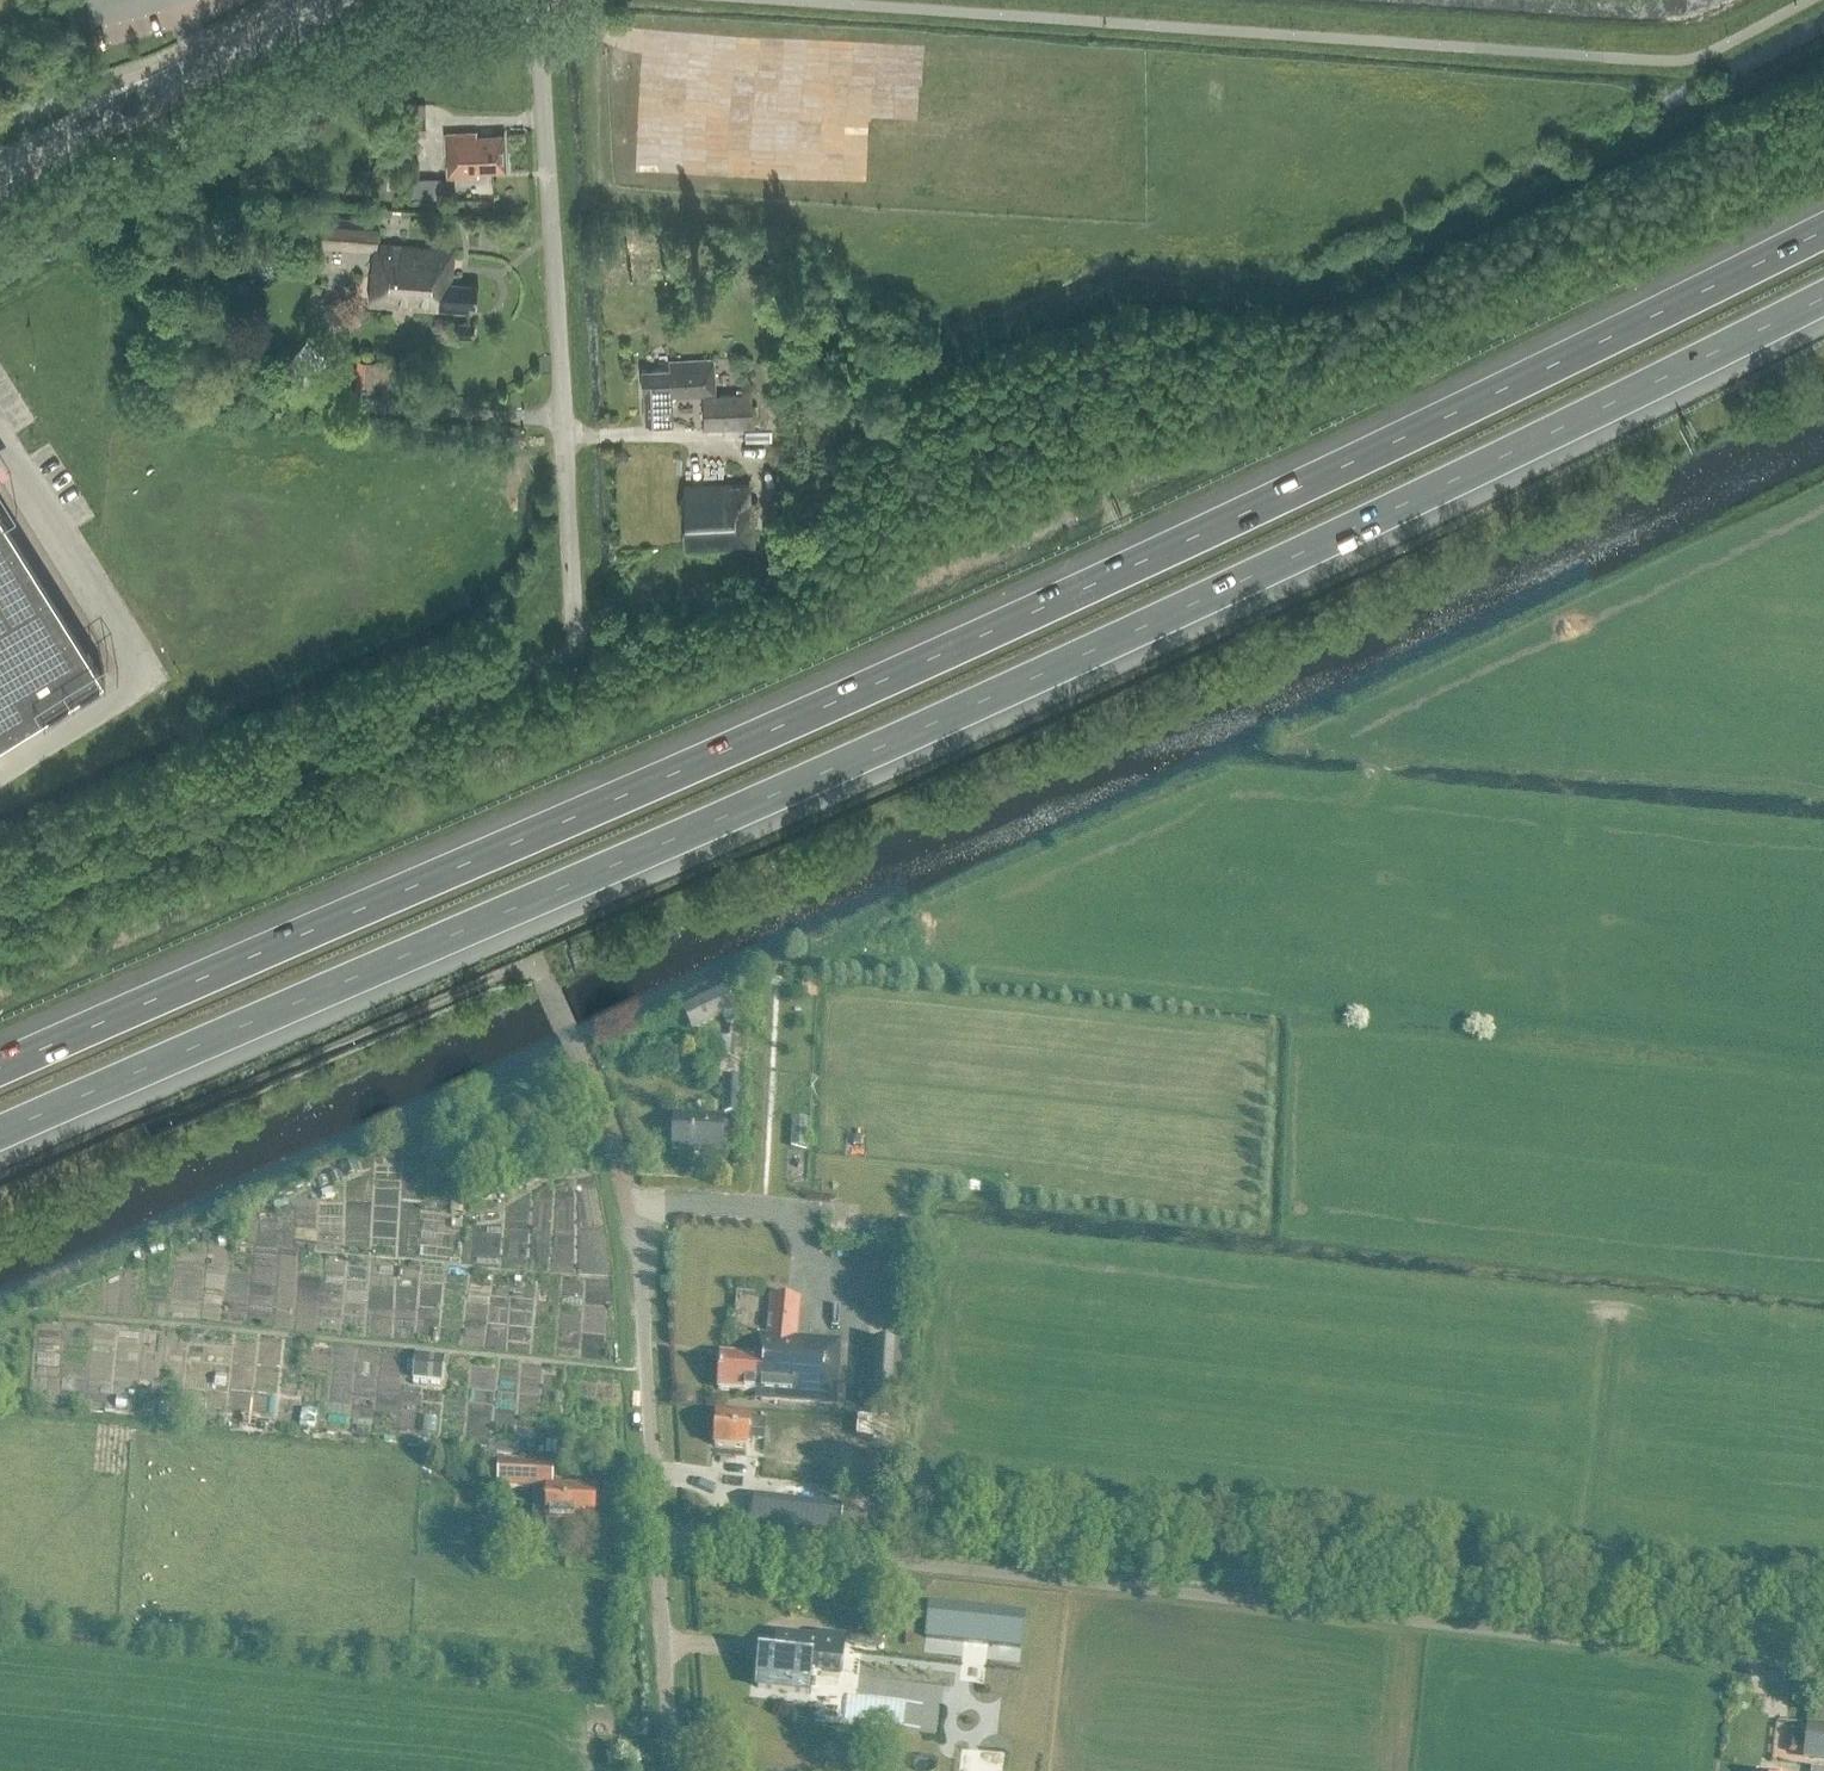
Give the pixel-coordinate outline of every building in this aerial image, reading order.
[(426,103),(395,104),(396,136),(428,135),(426,103)] [(506,170),(504,135),(477,137),(477,132),(445,133),(448,177),(479,176),(479,171),(506,170)] [(445,200),(445,181),(412,181),(412,200),(445,200)] [(477,307),(479,285),(452,283),(455,249),(376,243),(378,222),(318,217),(316,244),(375,249),(371,305),(469,312),(470,306),(477,307)] [(457,338),(474,340),(475,324),(459,322),(457,338)] [(358,359),(356,390),(381,392),(383,360),(358,359)] [(669,370),(643,371),(644,392),(646,422),(673,420),(672,397),(703,395),(705,429),(753,427),(751,394),(715,395),(714,360),(669,361),(669,370)] [(687,549),(755,546),(753,501),(750,501),(750,483),(684,486),(687,549)] [(2,742),(104,678),(0,512),(0,743),(2,742)] [(816,994),(817,982),(802,980),(801,992),(816,994)] [(737,1014),(726,991),(683,1012),(693,1034),(721,1020),(727,1031),(743,1023),(738,1013),(737,1014)] [(734,1061),(734,1042),(737,1042),(738,1030),(730,1030),(730,1043),(716,1043),(717,1062),(721,1062),(720,1084),(724,1084),(724,1119),(739,1118),(740,1060),(734,1061)] [(722,1155),(724,1121),(674,1118),(672,1152),(722,1155)] [(806,1150),(807,1124),(793,1123),(792,1149),(806,1150)] [(968,1193),(979,1194),(980,1185),(970,1184),(968,1193)] [(215,1282),(216,1319),(228,1319),(227,1282),(215,1282)] [(835,1410),(840,1346),(795,1343),(798,1303),(770,1301),(767,1341),(759,1340),(757,1362),(720,1360),(717,1394),(760,1397),(759,1404),(835,1410)] [(898,1411),(903,1349),(868,1346),(864,1409),(898,1411)] [(416,1357),(414,1381),(441,1384),(444,1360),(416,1357)] [(217,1377),(215,1388),(225,1389),(226,1378),(217,1377)] [(868,1441),(870,1421),(858,1419),(856,1440),(868,1441)] [(764,1444),(765,1436),(765,1424),(716,1421),(714,1451),(746,1453),(747,1444),(764,1445),(763,1458),(775,1459),(776,1445),(764,1444)] [(544,1457),(555,1458),(557,1445),(546,1444),(544,1457)] [(824,1470),(810,1469),(749,1463),(747,1485),(803,1490),(801,1505),(821,1507),(824,1470)] [(594,1533),(595,1492),(551,1491),(552,1471),(499,1469),(498,1490),(507,1490),(507,1493),(529,1494),(529,1491),(532,1491),(533,1504),(532,1539),(547,1540),(547,1525),(575,1526),(575,1533),(594,1533)] [(841,1512),(758,1502),(755,1528),(838,1538),(841,1512)] [(929,1611),(926,1641),(1022,1652),(1025,1621),(929,1611)] [(841,1665),(848,1665),(852,1664),(853,1650),(842,1649),(843,1642),(803,1638),(799,1665),(762,1662),(758,1690),(797,1696),(798,1683),(816,1685),(819,1663),(841,1665)] [(872,1704),(878,1654),(858,1652),(853,1702),(872,1704)] [(1823,1764),(1823,1729),(1808,1727),(1803,1762),(1823,1764)]
